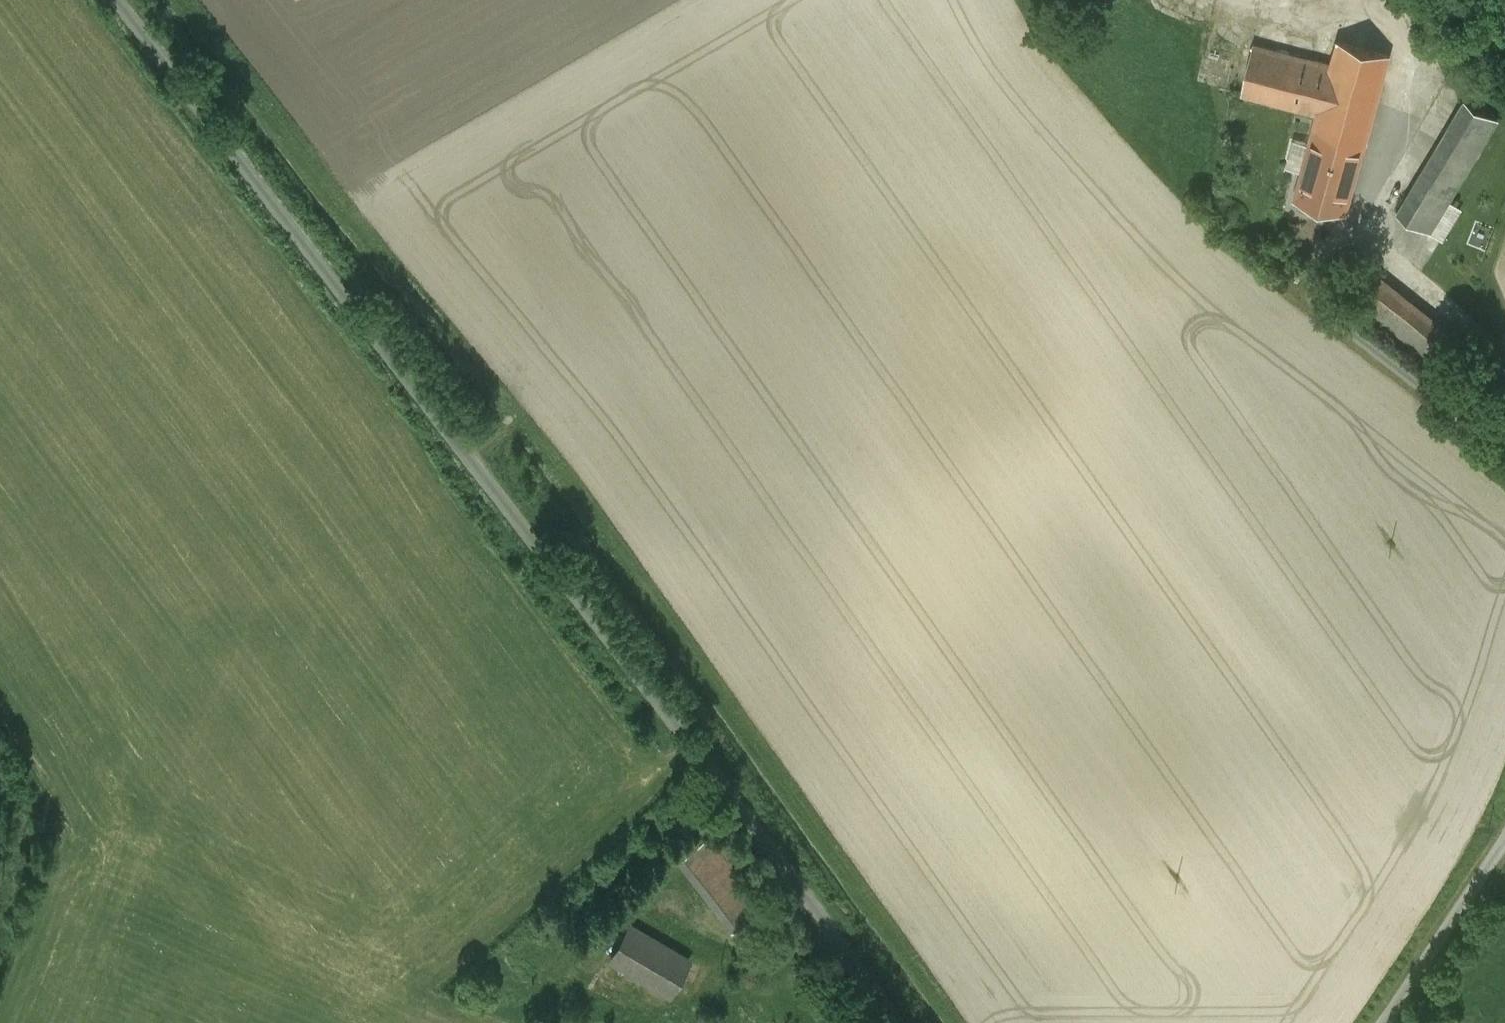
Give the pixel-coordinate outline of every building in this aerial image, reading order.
[(1388,55),(1338,41),(1332,66),(1253,45),(1242,94),(1318,114),(1314,129),(1364,143),(1388,55)] [(1465,100),(1397,214),(1430,233),(1498,120),(1465,100)] [(1364,143),(1314,129),(1295,199),(1345,213),(1364,143)] [(1437,326),(1367,269),(1347,294),(1417,350),(1437,326)] [(771,906),(716,834),(684,858),(739,929),(771,906)] [(689,963),(631,928),(611,963),(669,998),(689,963)]
